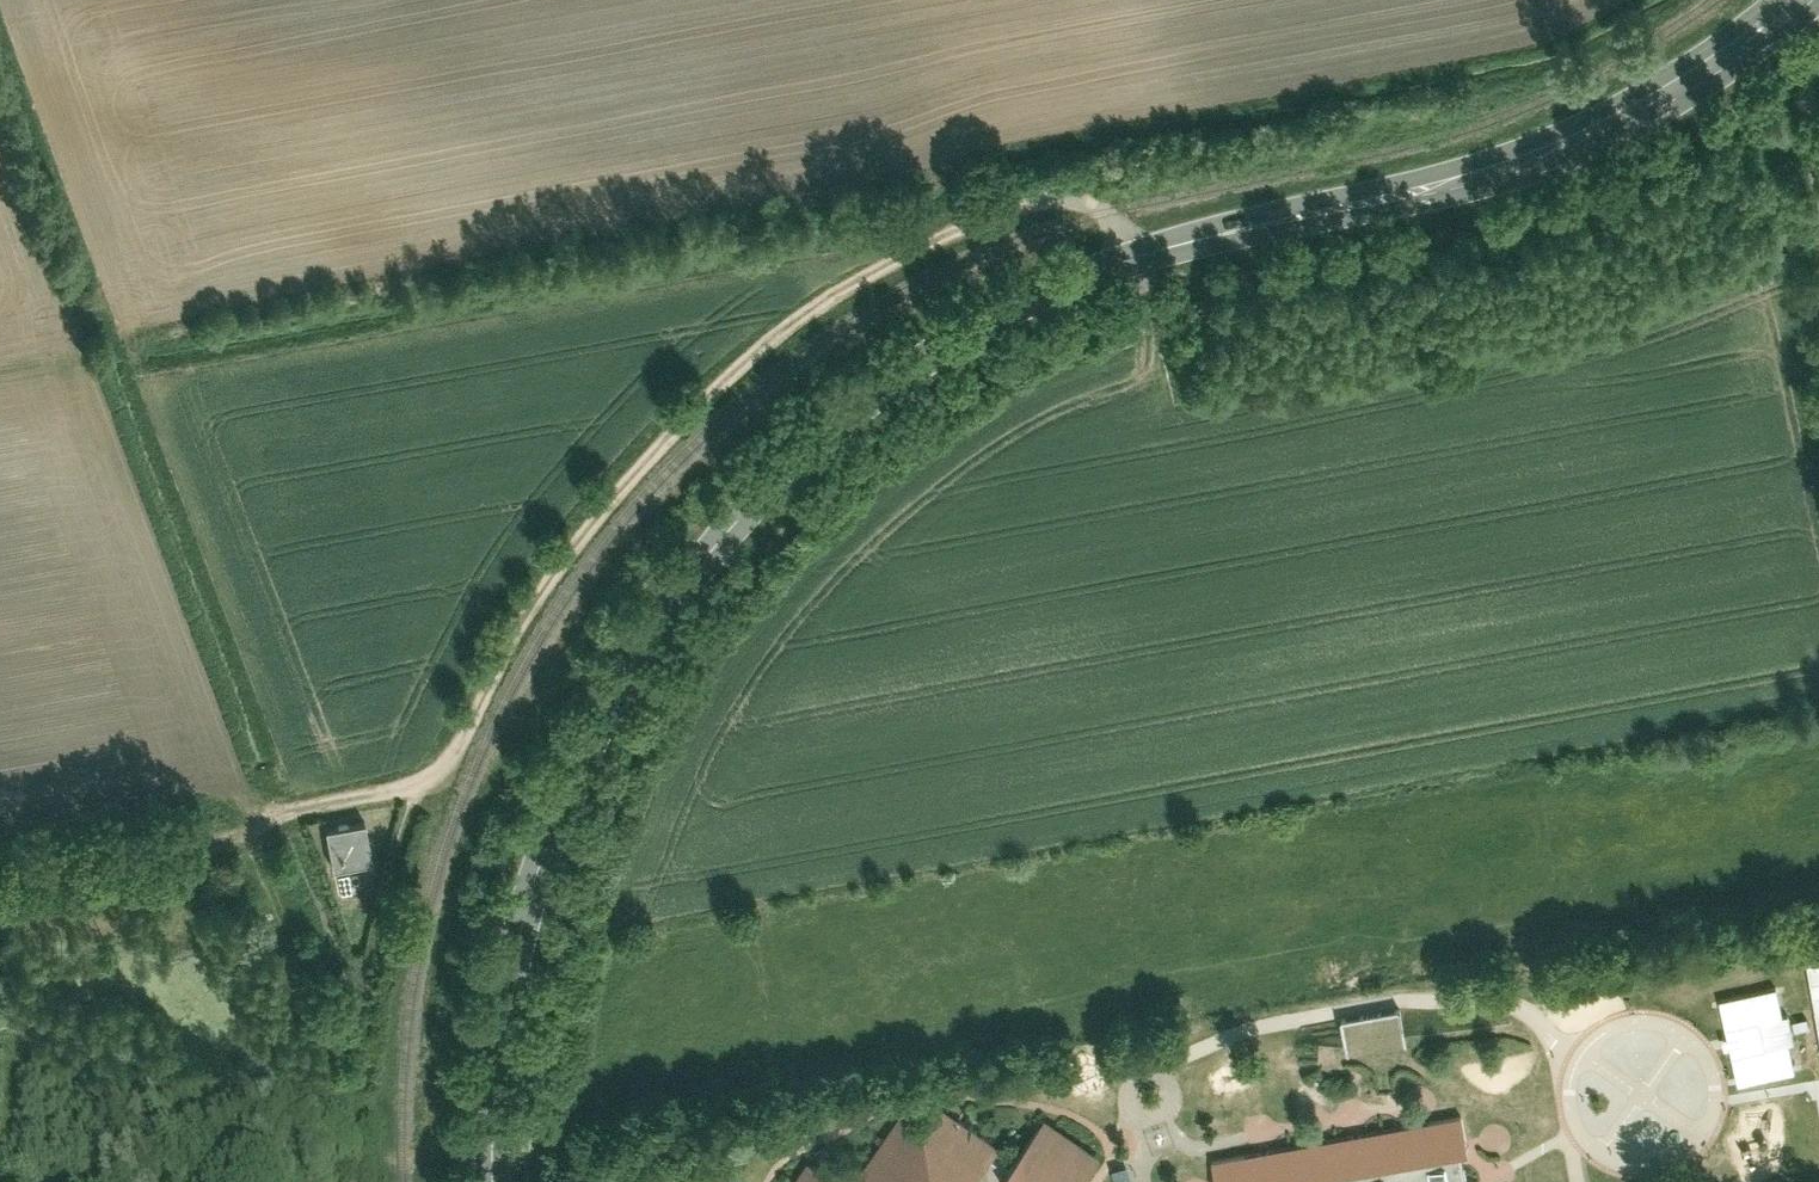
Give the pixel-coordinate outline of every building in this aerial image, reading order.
[(376,816),(337,821),(342,863),(381,859),(376,816)] [(1720,998),(1736,1083),(1805,1070),(1794,1016),(1790,1017),(1783,985),(1720,998)] [(1351,1050),(1410,1046),(1408,1010),(1349,1014),(1351,1050)] [(1102,1160),(1047,1122),(1015,1169),(997,1156),(1003,1147),(942,1106),(930,1124),(906,1108),(860,1176),(869,1181),(1087,1181),(1102,1160)] [(1456,1115),(1222,1152),(1226,1181),(1468,1181),(1456,1115)] [(808,1165),(797,1181),(833,1181),(808,1165)]
